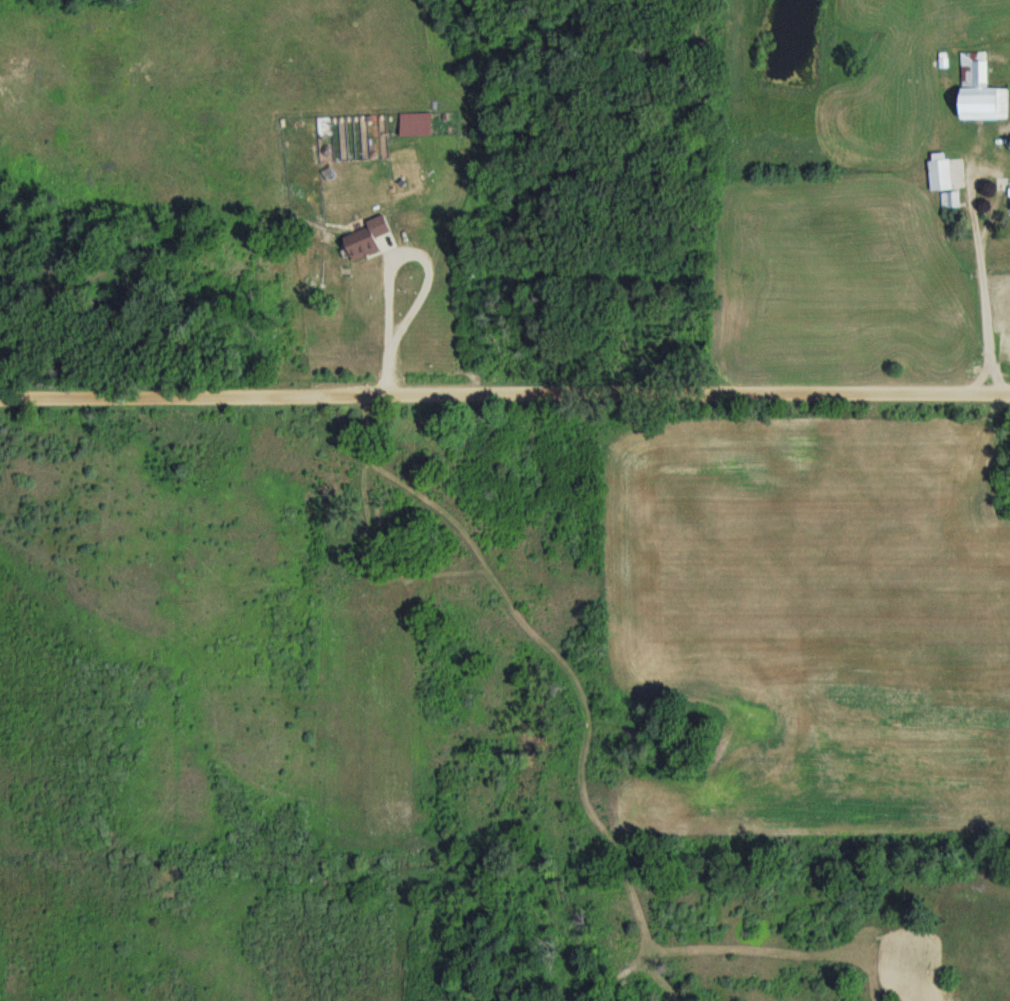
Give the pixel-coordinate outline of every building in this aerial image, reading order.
[(962,52),(963,119),(1009,119),(1009,88),(989,88),(989,52),(962,52)] [(951,154),(932,154),(932,190),(952,190),(951,154)] [(944,207),(956,207),(956,193),(944,193),(944,207)]
